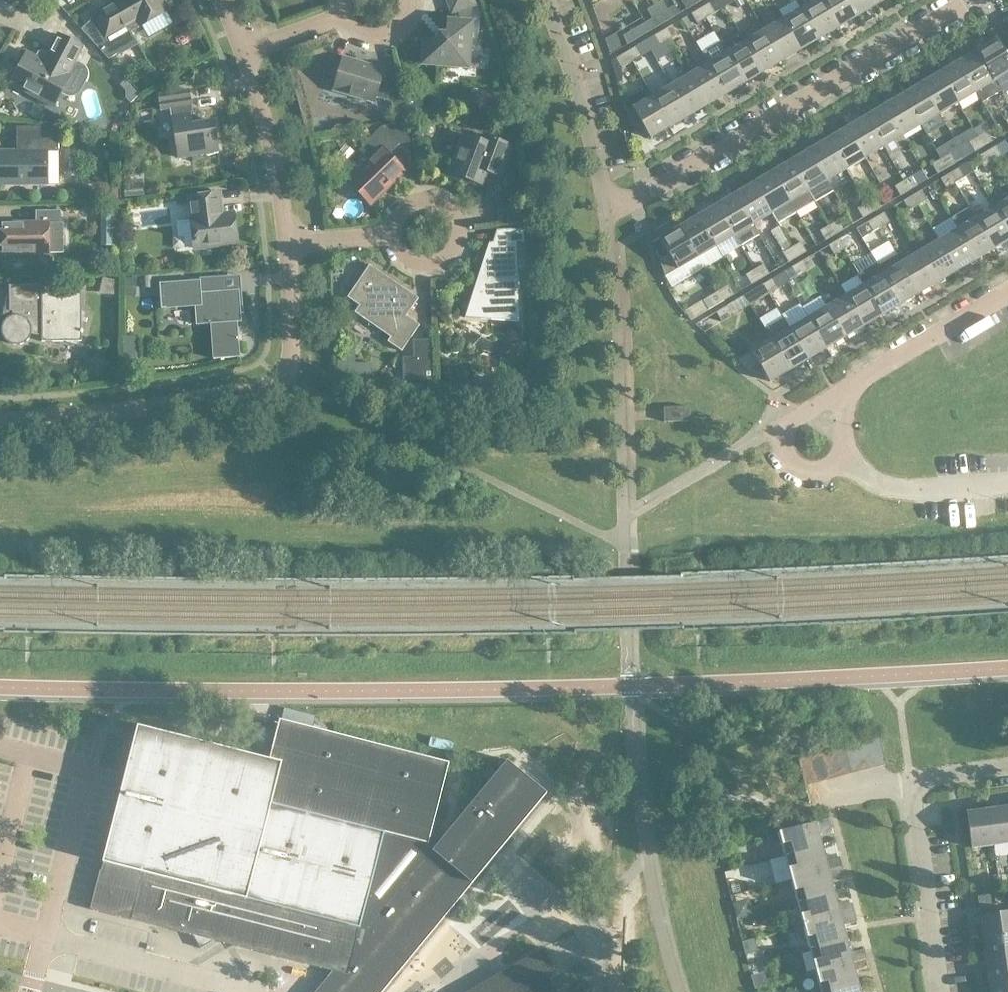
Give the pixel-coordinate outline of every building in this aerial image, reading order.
[(81,29),(108,59),(118,53),(119,54),(136,44),(137,45),(138,44),(131,31),(142,25),(149,37),(173,23),(166,11),(168,10),(164,2),(167,0),(117,0),(91,15),(93,18),(81,29)] [(468,68),(471,22),(468,21),(469,7),(475,5),(473,0),(447,0),(451,12),(459,10),(458,21),(447,20),(445,35),(439,35),(439,41),(423,40),(422,64),(468,68)] [(696,0),(682,0),(681,1),(686,9),(698,2),(696,0)] [(821,0),(814,0),(801,8),(819,39),(838,28),(821,0)] [(846,0),(821,0),(838,28),(856,17),(846,0)] [(871,0),(846,0),(856,17),(875,6),(871,0)] [(714,12),(709,3),(700,8),(706,18),(714,12)] [(706,18),(700,8),(691,13),(697,23),(706,18)] [(819,39),(801,8),(782,19),(800,50),(819,39)] [(667,9),(655,16),(660,24),(672,17),(667,9)] [(660,24),(655,16),(644,22),(649,31),(660,24)] [(800,50),(782,19),(763,30),(782,61),(800,50)] [(649,31),(644,22),(633,29),(638,37),(649,31)] [(677,34),(672,25),(663,30),(668,40),(677,34)] [(638,37),(633,29),(623,35),(626,44),(638,37)] [(668,40),(663,30),(654,35),(660,45),(668,40)] [(782,61),(763,30),(744,41),(763,72),(782,61)] [(80,88),(88,74),(88,70),(88,66),(85,63),(76,57),(84,43),(60,31),(46,58),(28,49),(12,80),(56,103),(63,88),(66,90),(70,92),(74,92),(78,90),(80,88)] [(614,33),(603,39),(607,53),(619,46),(614,33)] [(976,50),(994,81),(1007,72),(1007,59),(995,38),(976,50)] [(763,72),(744,41),(726,52),(744,83),(763,72)] [(701,53),(707,63),(726,94),(744,83),(726,52),(720,42),(701,53)] [(641,56),(636,46),(627,51),(632,61),(641,56)] [(1000,91),(994,81),(976,50),(957,61),(976,92),(982,102),(1000,91)] [(632,61),(627,51),(615,58),(621,68),(632,61)] [(388,91),(378,88),(383,69),(342,57),(333,90),(374,102),(375,97),(390,102),(395,119),(409,116),(402,88),(388,91)] [(976,92),(957,61),(939,72),(957,103),(976,92)] [(726,94),(707,63),(689,74),(707,105),(726,94)] [(154,70),(143,77),(147,85),(159,78),(154,70)] [(957,103),(939,72),(920,83),(939,114),(957,103)] [(707,105),(689,74),(670,85),(688,116),(707,105)] [(125,81),(120,85),(126,91),(126,98),(130,103),(138,96),(125,81)] [(939,114),(920,83),(902,94),(920,125),(939,114)] [(688,116),(670,85),(651,96),(670,127),(688,116)] [(177,157),(219,151),(214,121),(192,124),(190,106),(192,105),(189,89),(158,94),(160,110),(170,109),(177,157)] [(920,125),(902,94),(883,105),(901,136),(920,125)] [(670,127),(651,96),(634,107),(634,106),(632,107),(632,108),(626,111),(631,127),(640,122),(650,139),(670,127)] [(901,136),(883,105),(865,116),(883,147),(901,136)] [(883,147),(865,116),(846,127),(864,158),(883,147)] [(348,181),(370,204),(404,170),(388,154),(398,144),(381,126),(361,146),(372,157),(348,181)] [(864,158),(846,127),(827,138),(845,169),(864,158)] [(986,131),(977,136),(983,146),(992,141),(986,131)] [(510,145),(482,134),(478,136),(477,139),(464,134),(450,172),(481,183),(487,165),(501,170),(510,145)] [(983,146),(977,136),(968,142),(974,152),(983,146)] [(29,139),(23,139),(24,151),(0,151),(0,184),(59,183),(58,138),(29,139)] [(845,169),(827,138),(808,149),(827,180),(845,169)] [(1001,155),(995,146),(986,151),(992,161),(1001,155)] [(833,190),(827,180),(808,149),(790,160),(814,201),(833,190)] [(992,161),(986,151),(977,156),(983,166),(992,161)] [(949,153),(940,159),(946,168),(955,163),(949,153)] [(234,159),(227,161),(228,168),(235,167),(234,159)] [(946,168),(940,159),(931,164),(937,174),(946,168)] [(814,201),(790,160),(771,171),(795,212),(814,201)] [(964,177),(958,168),(949,173),(955,183),(964,177)] [(795,212),(771,171),(753,182),(771,213),(777,223),(795,212)] [(955,183),(949,173),(940,178),(946,188),(955,183)] [(912,175),(903,181),(909,190),(918,185),(912,175)] [(909,190),(903,181),(894,186),(900,196),(909,190)] [(771,213),(753,182),(734,193),(752,224),(771,213)] [(143,185),(123,185),(123,196),(143,196),(143,185)] [(927,200),(921,190),(912,195),(918,205),(927,200)] [(934,190),(929,193),(933,199),(937,196),(934,190)] [(194,248),(237,243),(234,213),(217,215),(216,209),(218,209),(216,193),(189,196),(191,218),(190,218),(194,248)] [(758,234),(752,224),(734,193),(715,204),(734,235),(740,245),(758,234)] [(918,205),(912,195),(903,200),(909,210),(918,205)] [(875,197),(866,203),(871,213),(880,207),(875,197)] [(994,207),(1007,231),(1007,199),(994,207)] [(871,213),(866,203),(857,208),(862,218),(871,213)] [(734,235),(715,204),(697,215),(715,246),(734,235)] [(524,206),(500,208),(502,222),(526,220),(524,206)] [(994,207),(975,218),(994,249),(1007,240),(1007,231),(994,207)] [(951,219),(957,229),(975,260),(994,249),(975,218),(969,208),(951,219)] [(36,223),(0,224),(0,253),(61,252),(61,224),(60,224),(60,210),(35,210),(36,223)] [(114,211),(100,211),(100,225),(114,225),(114,211)] [(889,222),(884,212),(875,217),(880,227),(889,222)] [(715,246),(697,215),(678,226),(696,257),(715,246)] [(880,227),(875,217),(866,223),(871,232),(880,227)] [(837,220),(828,225),(834,235),(843,229),(837,220)] [(817,231),(824,241),(834,235),(828,225),(828,224),(817,231)] [(703,268),(696,257),(678,226),(659,238),(669,255),(659,261),(664,276),(671,287),(703,268)] [(479,271),(464,317),(491,319),(491,316),(519,315),(516,243),(524,243),(523,228),(496,229),(492,242),(488,242),(489,271),(479,271)] [(975,260),(957,229),(938,240),(956,271),(975,260)] [(852,244),(846,234),(837,240),(843,249),(852,244)] [(791,246),(791,247),(797,257),(807,251),(801,240),(791,246)] [(843,249),(837,240),(828,245),(834,255),(843,249)] [(956,271),(938,240),(920,251),(938,282),(956,271)] [(797,257),(791,247),(782,252),(788,262),(797,257)] [(938,282),(920,251),(901,262),(919,293),(938,282)] [(895,252),(876,263),(900,304),(919,293),(901,262),(895,252)] [(815,266),(809,256),(800,262),(806,271),(815,266)] [(806,271),(800,262),(791,267),(797,277),(806,271)] [(900,304),(876,263),(857,274),(863,285),(882,315),(900,304)] [(763,264),(754,269),(760,279),(769,274),(763,264)] [(419,324),(406,315),(418,298),(369,265),(347,297),(359,305),(354,312),(390,336),(387,341),(401,351),(419,324)] [(760,279),(754,269),(745,274),(751,284),(760,279)] [(103,277),(99,292),(114,296),(118,281),(103,277)] [(220,279),(159,283),(161,308),(195,306),(196,325),(217,323),(219,358),(240,357),(237,322),(241,322),(241,312),(239,289),(220,290),(220,279)] [(778,288),(772,279),(763,284),(769,294),(778,288)] [(135,280),(125,280),(126,297),(135,297),(135,280)] [(81,341),(81,327),(85,313),(81,312),(81,290),(42,290),(42,284),(9,285),(9,311),(12,311),(12,315),(9,316),(8,317),(7,318),(5,319),(4,320),(4,322),(3,323),(2,325),(2,326),(1,328),(1,329),(1,331),(1,332),(2,334),(3,337),(4,338),(6,340),(7,341),(8,342),(9,343),(12,344),(15,345),(18,344),(20,344),(21,344),(24,342),(26,341),(27,340),(28,339),(29,338),(29,337),(30,335),(31,333),(41,336),(41,341),(61,341),(77,345),(78,341),(81,341)] [(769,294),(763,284),(754,289),(760,299),(769,294)] [(727,285),(717,291),(722,301),(733,295),(727,285)] [(882,315),(863,285),(845,296),(863,326),(882,315)] [(722,301),(717,291),(707,297),(713,307),(722,301)] [(863,326),(845,296),(826,307),(845,337),(863,326)] [(733,315),(727,305),(716,312),(722,322),(733,315)] [(845,337),(826,307),(808,318),(826,348),(845,337)] [(826,348),(808,318),(789,329),(807,359),(826,348)] [(807,359),(789,329),(770,340),(789,370),(807,359)] [(412,359),(401,359),(401,381),(431,381),(431,340),(412,340),(412,359)] [(789,370),(770,340),(753,350),(751,351),(736,360),(749,371),(759,365),(769,382),(789,370)] [(371,363),(355,363),(355,380),(371,380),(371,363)] [(663,407),(663,409),(664,422),(689,421),(689,407),(663,407)] [(268,759),(258,756),(137,725),(102,862),(104,863),(102,870),(100,870),(90,909),(192,935),(200,949),(214,940),(278,957),(332,971),(348,975),(358,935),(384,833),(427,844),(448,763),(278,719),(268,759)] [(885,761),(879,738),(867,741),(874,764),(885,761)] [(874,764),(867,741),(856,744),(862,767),(874,764)] [(862,767),(856,744),(844,747),(850,770),(862,767)] [(850,770),(844,747),(833,750),(839,773),(850,770)] [(839,773),(833,750),(821,753),(827,776),(839,773)] [(827,776),(821,753),(810,756),(816,780),(827,776)] [(816,780),(810,756),(798,759),(804,783),(816,780)] [(495,773),(434,848),(427,846),(427,844),(384,833),(358,935),(348,975),(332,971),(314,991),(381,991),(546,792),(524,773),(523,774),(515,767),(507,760),(495,773)] [(988,809),(993,844),(1007,842),(1007,806),(988,809)] [(993,844),(988,809),(966,812),(971,847),(993,844)] [(831,827),(829,818),(778,832),(784,854),(776,856),(778,860),(785,858),(785,856),(821,846),(817,831),(831,827)] [(825,860),(821,846),(785,856),(785,858),(790,877),(783,879),(784,883),(791,881),(791,879),(842,865),(839,856),(825,860)] [(844,875),(842,865),(791,879),(791,881),(797,900),(789,902),(790,906),(798,904),(797,902),(833,892),(830,878),(844,875)] [(837,907),(833,892),(797,902),(798,904),(803,923),(795,925),(796,930),(804,927),(803,925),(854,912),(851,903),(837,907)] [(978,896),(979,906),(991,904),(990,895),(978,896)] [(980,915),(983,937),(1007,933),(1007,911),(980,915)] [(856,921),(854,912),(803,925),(804,927),(809,946),(801,948),(802,953),(810,951),(809,949),(846,939),(842,925),(856,921)] [(983,937),(986,958),(1007,955),(1007,933),(983,937)] [(745,955),(759,952),(755,939),(742,942),(745,955)] [(850,953),(846,939),(809,949),(810,951),(815,970),(807,972),(808,976),(816,974),(816,972),(866,958),(864,949),(850,953)] [(549,979),(558,974),(543,948),(466,991),(557,991),(549,979)] [(986,958),(989,979),(1007,977),(1007,955),(986,958)] [(866,958),(816,972),(816,974),(821,991),(834,991),(858,986),(854,971),(869,967),(866,958)] [(989,979),(991,991),(1007,991),(1007,977),(989,979)]
